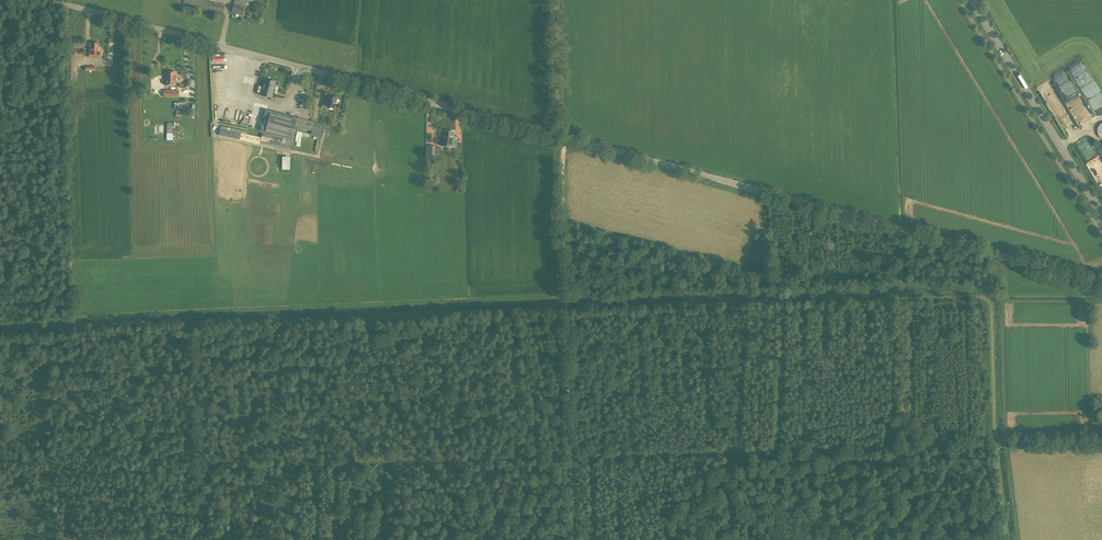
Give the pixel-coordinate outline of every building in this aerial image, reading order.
[(207,0),(184,0),(183,3),(223,12),(225,4),(207,0)] [(232,12),(243,14),(245,6),(244,6),(246,0),(234,0),(232,12)] [(91,51),(91,55),(105,55),(105,51),(108,51),(108,46),(92,46),(92,51),(91,51)] [(176,71),(165,70),(165,84),(176,84),(176,71)] [(266,96),(270,80),(265,78),(261,94),(266,96)] [(276,81),(270,80),(266,96),(272,97),(276,81)] [(163,97),(179,98),(179,90),(164,89),(163,97)] [(337,97),(329,95),(326,106),(334,108),(337,97)] [(282,137),(291,139),(294,129),(295,127),(297,127),(297,128),(306,131),(307,129),(311,131),(310,134),(321,137),(324,125),(265,109),(259,130),(282,137)] [(291,139),(282,137),(262,133),(262,134),(221,125),(219,135),(289,150),(291,139)] [(457,138),(453,138),(454,131),(443,129),(442,136),(440,145),(452,146),(456,147),(457,138)] [(438,154),(438,148),(435,148),(435,146),(427,145),(426,155),(432,156),(432,154),(438,154)]
